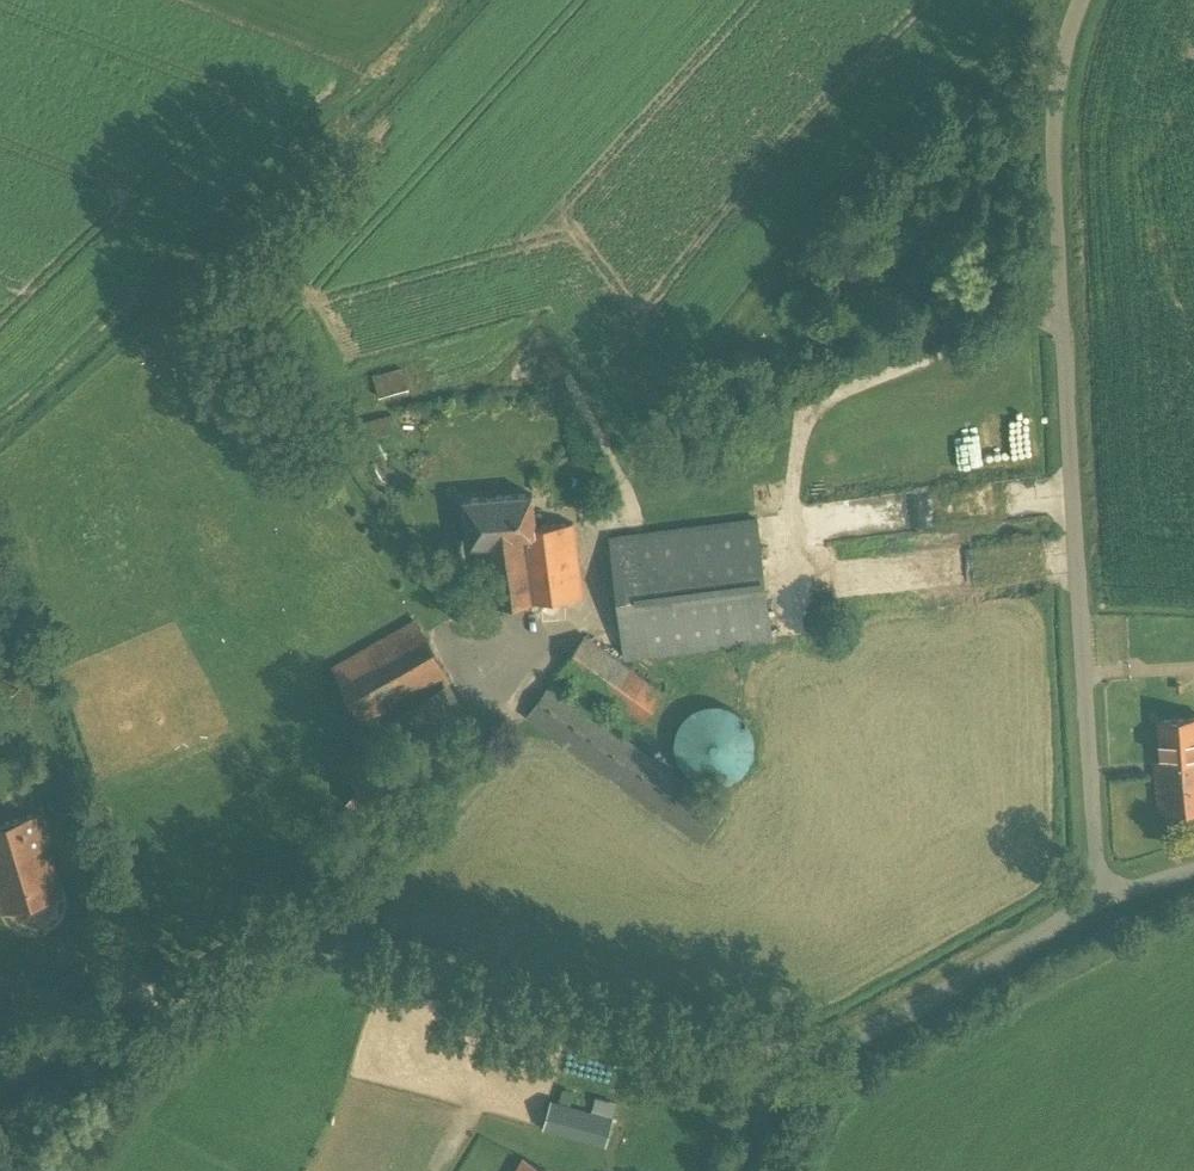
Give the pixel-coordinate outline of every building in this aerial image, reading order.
[(373,375),(379,396),(408,388),(401,367),(373,375)] [(532,493),(464,500),(469,545),(476,545),(484,603),(583,595),(574,522),(536,525),(532,493)] [(757,516),(608,535),(624,660),(773,641),(757,516)] [(369,728),(394,713),(426,753),(472,717),(446,684),(453,679),(415,617),(333,665),(369,728)] [(664,692),(585,636),(527,717),(703,843),(726,810),(562,693),(576,674),(643,721),(664,692)] [(692,777),(696,779),(701,781),(706,782),(709,783),(712,783),(716,783),(719,783),(723,782),(725,782),(729,780),(732,779),(736,776),(741,773),(744,770),(745,768),(748,764),(749,762),(750,760),(752,756),(753,753),(753,750),(754,746),(754,744),(754,741),(754,738),(753,735),(752,733),(752,730),(750,726),(749,724),(747,721),(745,718),(743,716),(741,714),(737,711),(734,709),(732,708),(728,706),(724,705),(719,704),(714,704),(709,704),(705,705),(700,706),(696,708),(693,709),(691,711),(688,713),(686,715),(684,717),(681,721),(680,723),(679,725),(677,729),(676,732),(675,735),(675,739),(674,743),(674,746),(675,748),(675,752),(676,755),(677,758),(679,761),(680,764),(681,766),(685,770),(688,773),(690,775),(692,777)] [(1155,775),(1193,772),(1193,717),(1157,719),(1160,760),(1154,760),(1155,775)] [(1155,775),(1158,810),(1193,808),(1193,772),(1155,775)] [(345,803),(378,826),(397,800),(363,777),(345,803)] [(47,845),(53,843),(43,811),(0,824),(0,886),(7,910),(62,894),(47,845)] [(543,1129),(605,1145),(613,1115),(551,1099),(543,1129)] [(515,1170),(550,1170),(523,1156),(515,1170)]
